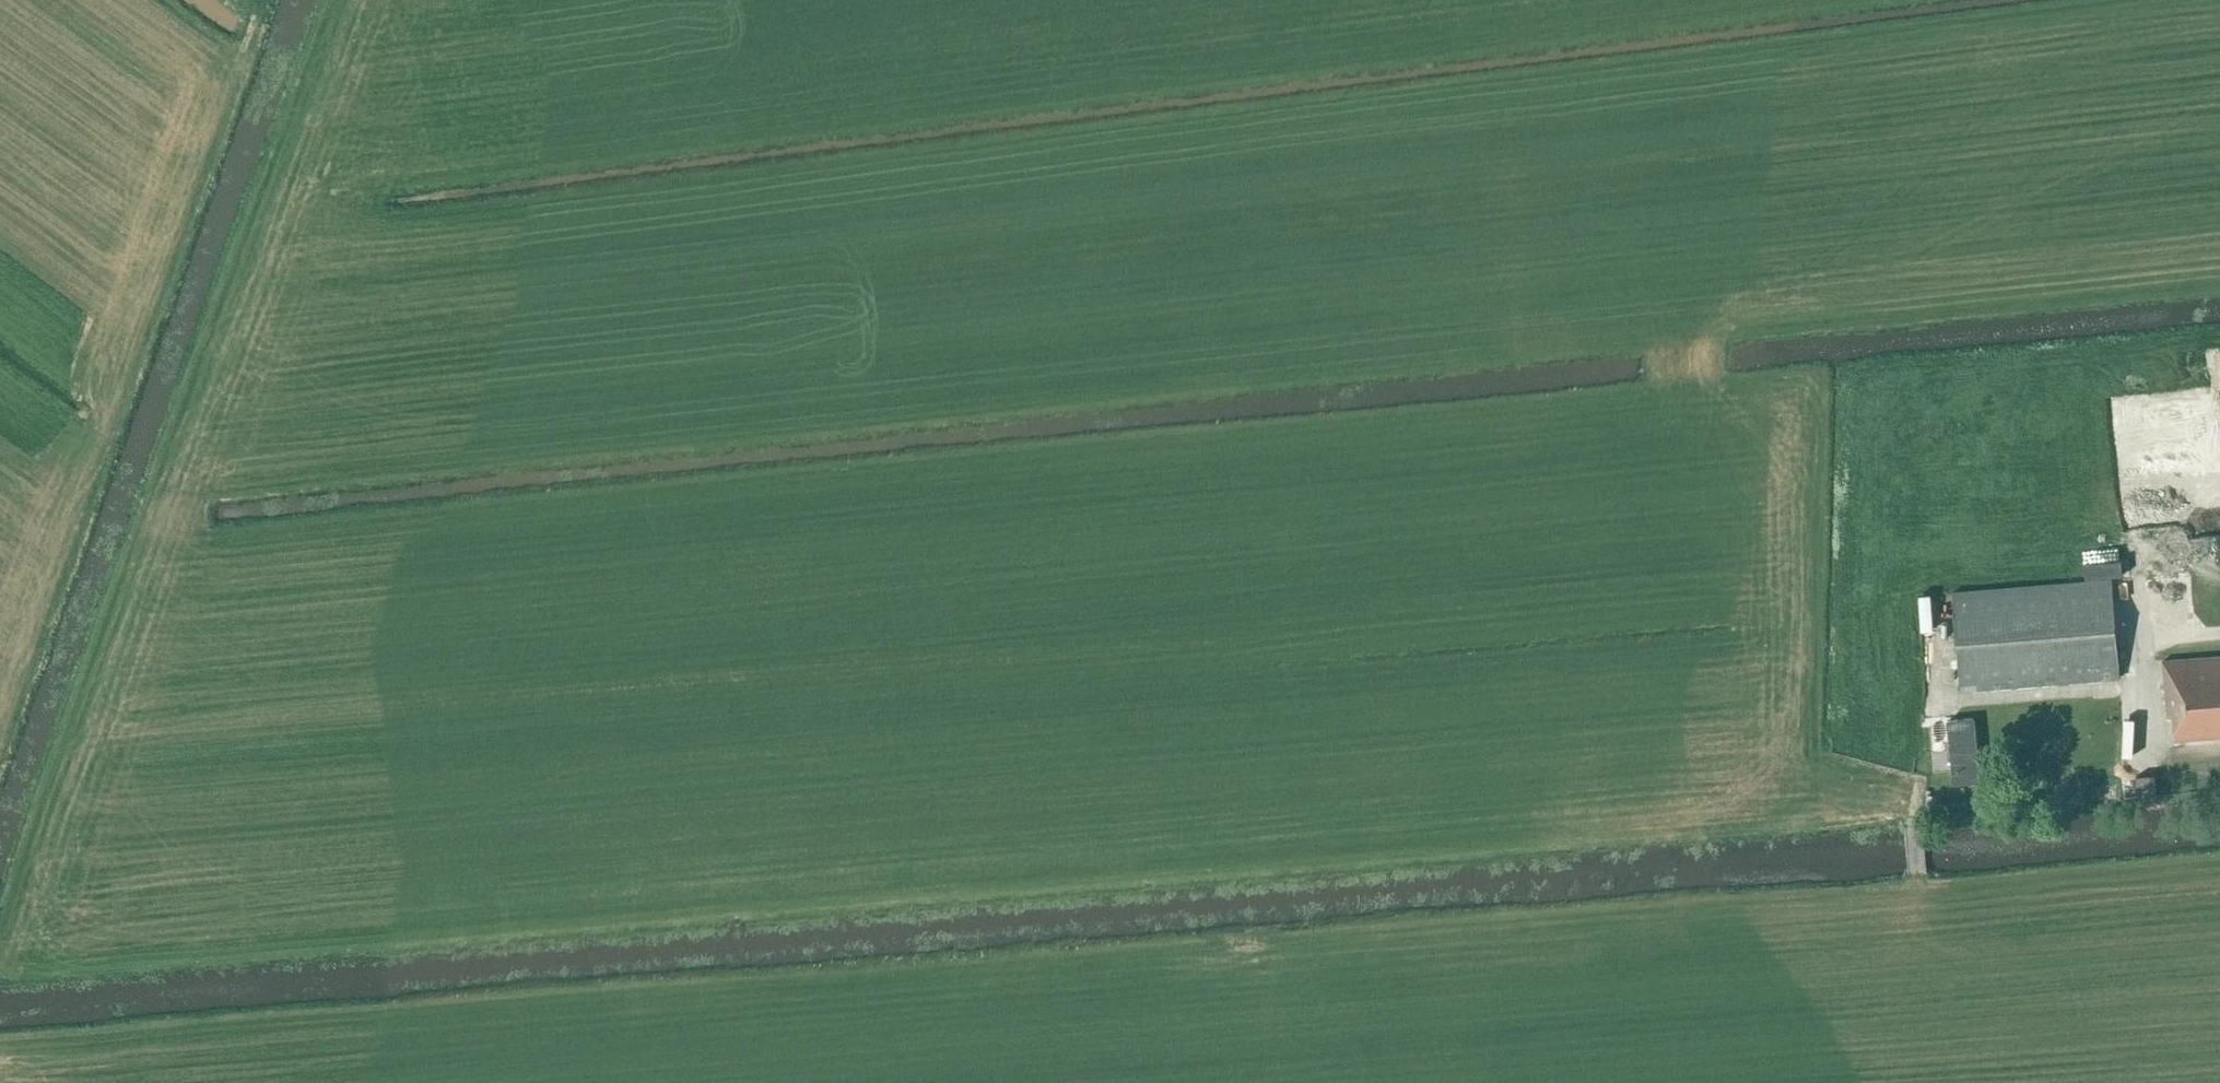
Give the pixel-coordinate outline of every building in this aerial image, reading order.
[(2086,579),(2123,575),(2121,561),(2085,564),(2086,579)] [(1961,690),(2120,677),(2112,580),(1953,592),(1961,690)] [(2163,661),(2168,718),(2173,718),(2175,740),(2219,736),(2219,656),(2163,661)] [(1953,785),(1981,782),(1975,718),(1947,720),(1953,785)] [(2138,799),(2157,797),(2155,774),(2136,776),(2138,799)]
